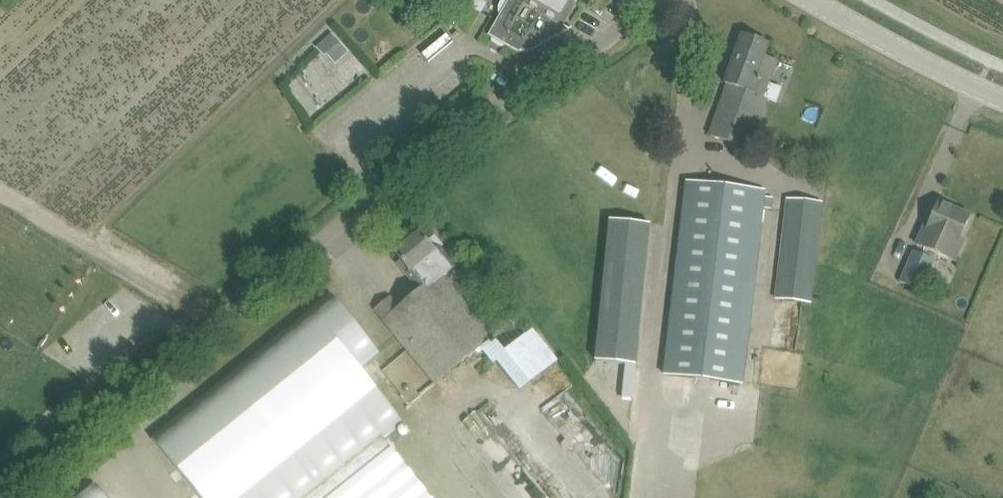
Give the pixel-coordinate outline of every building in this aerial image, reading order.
[(500,3),(498,8),(498,12),(499,17),(488,36),(514,51),(517,53),(520,53),(522,54),(524,54),(526,53),(528,53),(530,52),(532,52),(572,29),(572,28),(569,30),(563,26),(578,0),(502,0),(500,3)] [(710,136),(729,143),(750,151),(768,99),(775,101),(781,86),(769,82),(776,62),(763,57),(768,45),(743,36),(726,85),(728,86),(710,136)] [(687,182),(687,184),(665,375),(742,384),(764,191),(687,182)] [(778,301),(811,305),(823,205),(790,201),(778,301)] [(930,250),(954,262),(964,240),(961,238),(970,216),(939,203),(930,225),(926,223),(917,245),(930,250)] [(596,361),(636,365),(650,224),(610,220),(596,361)] [(411,274),(424,291),(425,292),(443,278),(456,267),(441,248),(441,244),(438,240),(431,240),(428,243),(420,233),(395,254),(401,261),(397,264),(407,277),(411,274)] [(902,284),(922,293),(935,263),(915,254),(902,284)] [(401,310),(385,322),(438,387),(492,338),(443,278),(425,292),(424,291),(401,310)] [(203,497),(429,497),(384,442),(404,425),(361,372),(381,356),(332,296),(155,439),(203,497)] [(375,311),(385,322),(401,310),(391,298),(375,311)] [(96,485),(80,497),(107,497),(96,485)]
